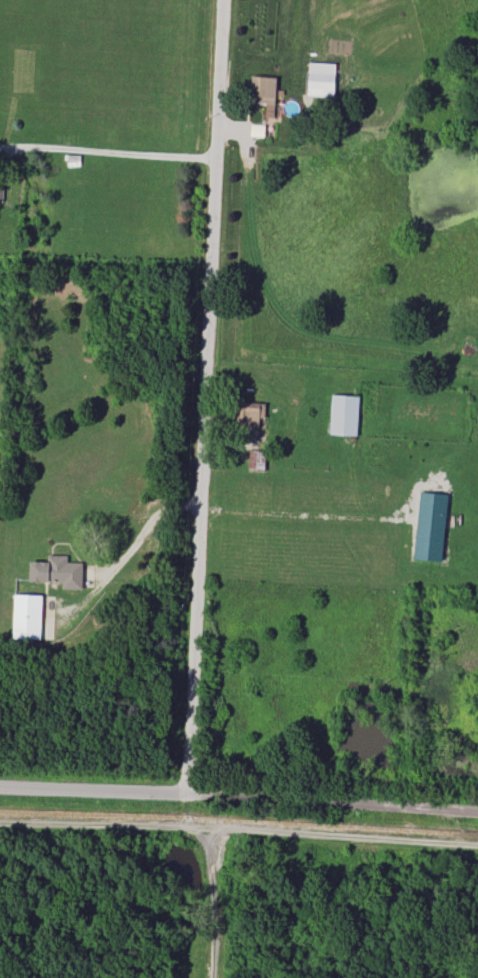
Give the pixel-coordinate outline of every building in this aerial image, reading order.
[(334,97),(335,63),(308,62),(306,96),(334,97)] [(275,76),(249,75),(248,102),(266,103),(265,115),(274,115),(275,76)] [(329,435),(356,435),(358,396),(331,395),(329,435)] [(241,425),(258,425),(259,418),(264,418),(265,403),(242,402),(241,425)] [(248,469),(264,470),(265,450),(249,449),(248,469)] [(448,494),(419,491),(412,558),(441,561),(448,494)] [(29,561),(29,581),(62,582),(62,588),(81,589),(82,562),(67,562),(67,555),(47,555),(47,561),(29,561)] [(12,638),(40,639),(41,595),(13,595),(12,638)]
